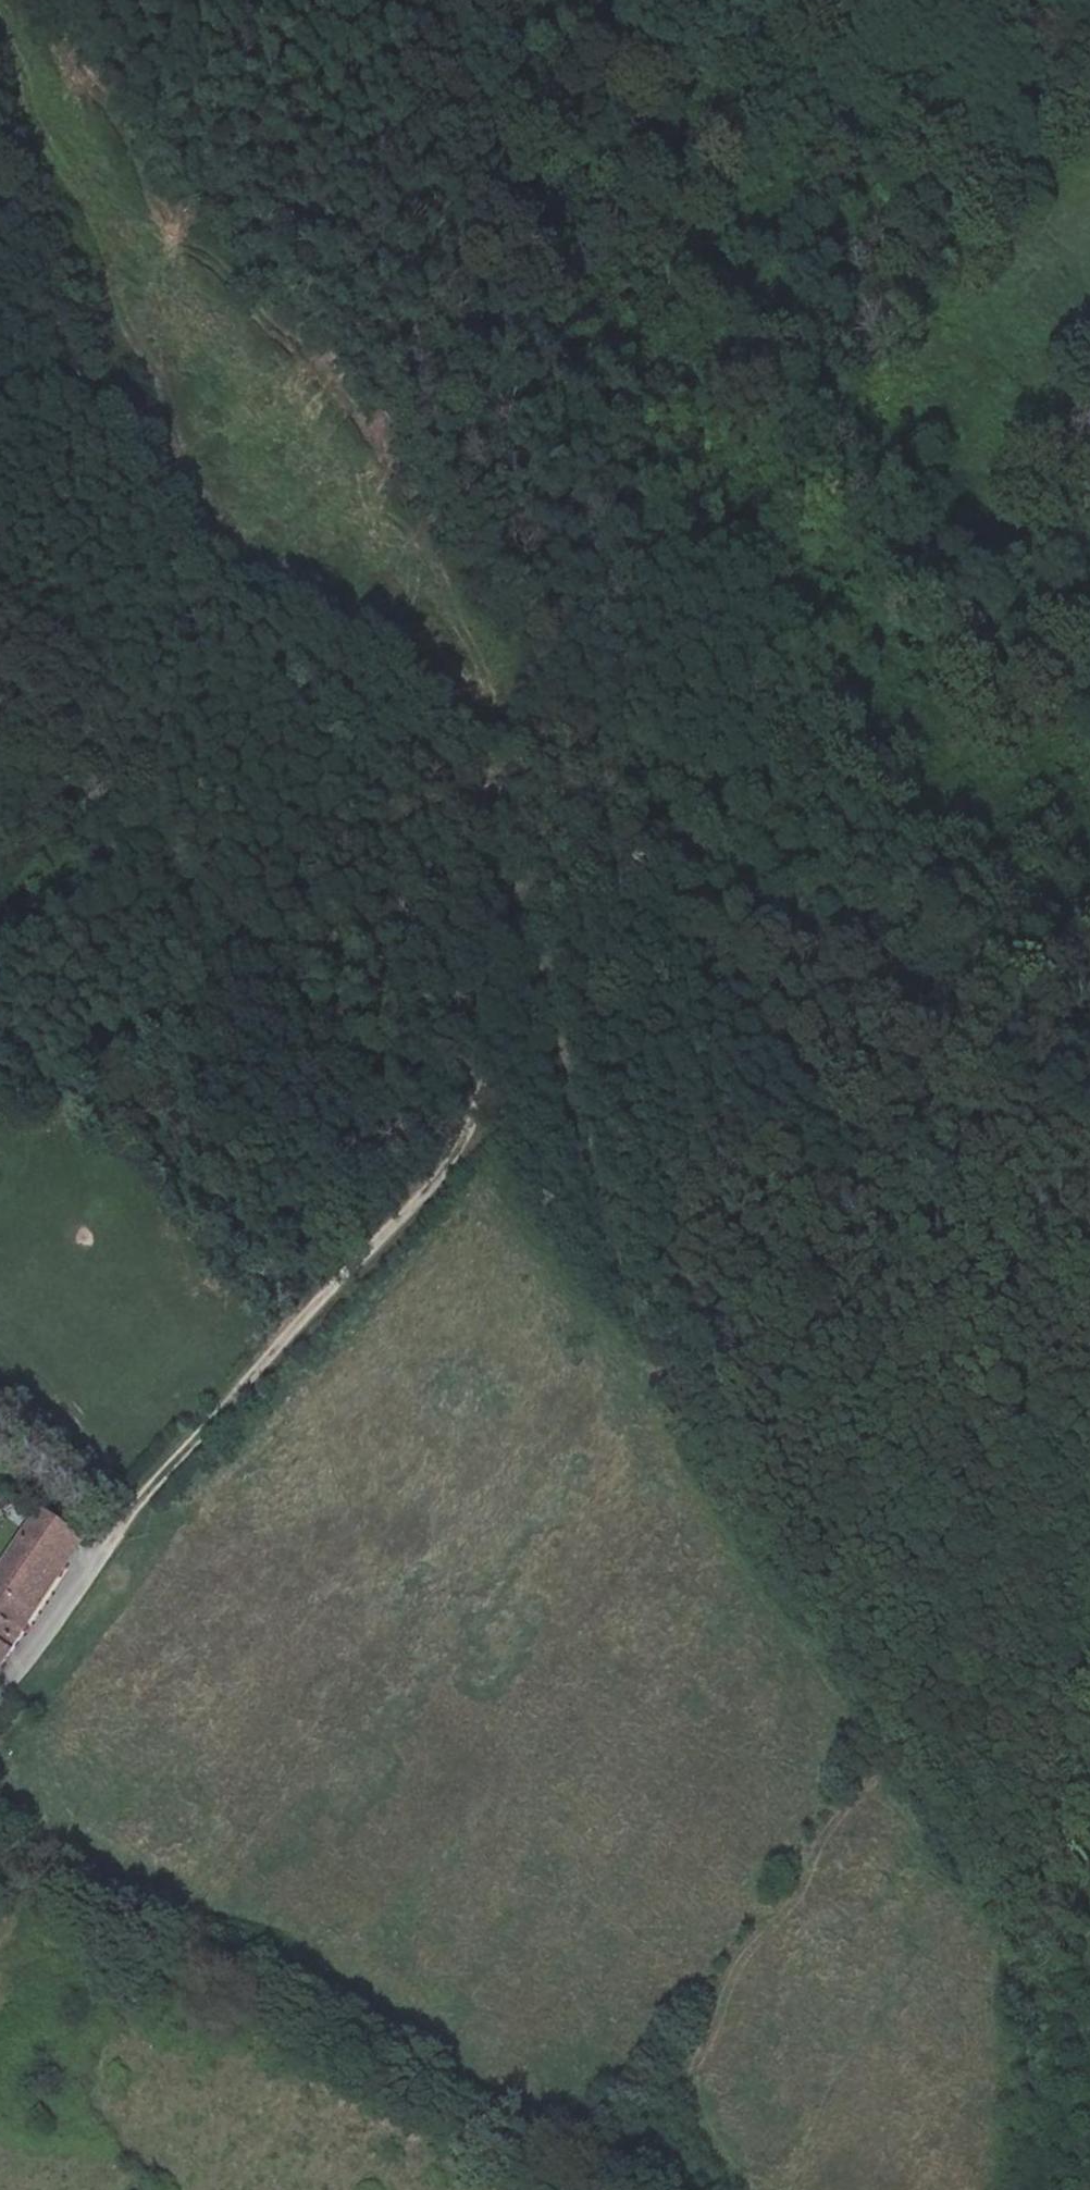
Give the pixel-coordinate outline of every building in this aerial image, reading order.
[(70,1544),(35,1521),(0,1572),(0,1664),(18,1639),(9,1633),(70,1544)] [(77,1546),(70,1544),(9,1633),(18,1639),(39,1610),(77,1546)]
